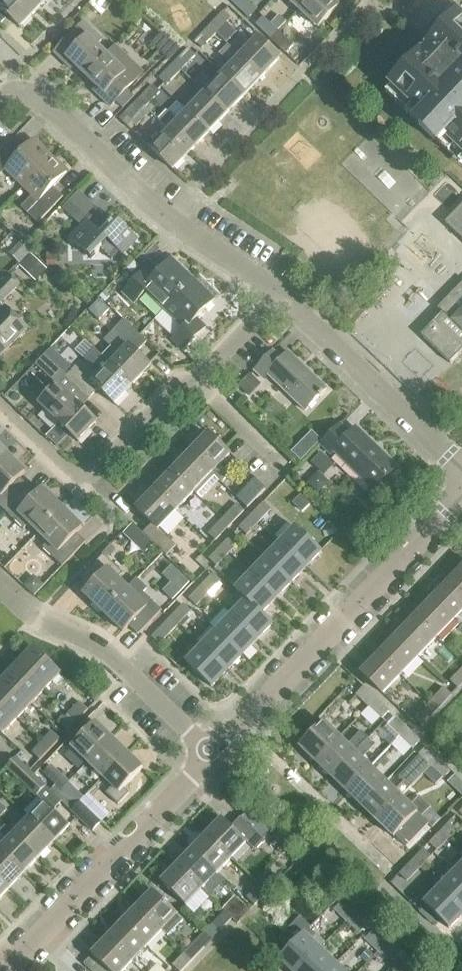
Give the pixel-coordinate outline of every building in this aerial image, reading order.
[(0,7),(0,9),(7,16),(20,29),(39,10),(29,0),(6,0),(0,7)] [(39,10),(48,0),(29,0),(39,10)] [(235,5),(249,19),(257,10),(246,0),(239,0),(235,5)] [(299,11),(309,0),(287,0),(299,11)] [(299,11),(318,29),(338,8),(330,0),(309,0),(299,11)] [(224,12),(210,26),(217,33),(231,19),(224,12)] [(391,87),(406,101),(422,116),(419,119),(416,123),(427,133),(438,144),(442,141),(445,138),(460,152),(461,154),(461,12),(459,15),(456,18),(421,54),(406,71),(391,87)] [(256,26),(271,40),(278,32),(263,18),(256,26)] [(68,59),(87,77),(107,56),(105,55),(96,45),(102,39),(85,22),(55,54),(65,63),(68,59)] [(217,33),(210,26),(194,41),(202,49),(217,33)] [(278,32),(271,40),(286,54),(293,46),(278,32)] [(257,39),(240,56),(262,77),(278,59),(257,39)] [(162,51),(161,52),(170,60),(171,59),(180,50),(171,42),(162,51)] [(107,56),(87,77),(104,94),(101,97),(111,107),(132,85),(144,73),(115,45),(105,55),(107,56)] [(230,66),(221,75),(243,96),(262,77),(240,56),(239,57),(227,46),(219,55),(230,66)] [(188,48),(174,63),(182,71),(197,56),(188,48)] [(182,71),(174,63),(159,79),(167,87),(182,71)] [(194,83),(204,93),(205,93),(225,114),(243,96),(221,75),(213,83),(203,74),(194,83)] [(153,86),(139,102),(145,108),(146,108),(161,93),(153,86)] [(204,93),(187,111),(209,131),(225,114),(205,93),(204,93)] [(145,108),(139,102),(125,116),(136,127),(151,112),(146,108),(145,108)] [(159,121),(168,130),(190,151),(209,131),(187,111),(177,121),(167,112),(159,121)] [(190,151),(168,130),(150,149),(172,170),(190,151)] [(23,188),(52,158),(34,141),(23,153),(13,143),(0,156),(0,178),(6,172),(23,188)] [(52,158),(23,188),(33,198),(23,209),(38,224),(63,197),(55,189),(69,175),(52,158)] [(63,209),(73,218),(89,202),(79,192),(63,209)] [(445,223),(461,239),(461,206),(445,223)] [(69,238),(92,260),(101,250),(112,261),(120,253),(124,255),(139,240),(117,218),(112,223),(104,216),(94,227),(87,220),(69,238)] [(20,266),(35,282),(47,270),(32,254),(20,266)] [(56,258),(47,258),(47,267),(56,266),(56,258)] [(146,292),(166,311),(194,283),(172,262),(155,279),(145,270),(122,294),(134,305),(146,292)] [(134,262),(127,269),(132,274),(139,267),(134,262)] [(1,305),(19,287),(10,278),(0,288),(0,304),(1,305)] [(194,283),(166,311),(184,328),(172,341),(183,352),(206,328),(197,319),(214,301),(194,283)] [(105,291),(100,297),(101,298),(104,301),(109,296),(105,291)] [(421,336),(449,364),(461,351),(461,293),(421,336)] [(91,307),(101,318),(111,309),(104,301),(101,298),(91,307)] [(27,331),(6,310),(0,316),(0,358),(27,331)] [(120,357),(111,366),(111,367),(132,387),(150,368),(136,354),(147,343),(125,322),(124,323),(118,317),(112,324),(117,329),(105,342),(120,357)] [(65,361),(57,368),(66,376),(89,399),(97,390),(114,406),(132,387),(111,367),(111,366),(95,351),(85,361),(101,377),(93,385),(75,367),(73,369),(65,361)] [(254,371),(262,379),(266,375),(304,412),(325,389),(287,353),(281,360),(272,352),(254,371)] [(66,376),(57,368),(44,355),(35,365),(56,386),(38,405),(78,443),(97,423),(80,408),(89,399),(66,376)] [(238,387),(247,395),(250,398),(262,385),(250,373),(238,387)] [(320,446),(329,455),(332,452),(373,491),(394,468),(354,429),(348,435),(338,427),(320,446)] [(207,435),(189,454),(217,482),(220,485),(228,477),(217,467),(228,456),(207,435)] [(311,463),(324,476),(334,465),(321,453),(311,463)] [(171,473),(192,494),(199,501),(217,482),(189,454),(171,473)] [(5,512),(29,488),(19,479),(25,473),(6,455),(0,461),(0,508),(5,512)] [(171,473),(153,492),(174,513),(192,494),(171,473)] [(235,497),(246,508),(263,489),(252,479),(235,497)] [(29,525),(39,534),(62,509),(43,490),(37,496),(29,488),(5,512),(23,530),(29,525)] [(174,513),(153,492),(135,511),(151,525),(143,533),(167,556),(175,547),(157,531),(174,513)] [(263,503),(251,515),(258,523),(270,510),(263,503)] [(237,504),(221,521),(229,529),(245,512),(237,504)] [(62,509),(39,534),(47,543),(42,548),(61,567),(85,543),(75,533),(81,527),(62,509)] [(258,523),(251,515),(239,528),(246,535),(258,523)] [(229,529),(221,521),(207,534),(215,542),(229,529)] [(133,524),(124,534),(134,544),(143,534),(133,524)] [(296,529),(281,544),(305,568),(320,552),(296,529)] [(234,534),(221,547),(229,554),(241,541),(234,534)] [(281,544),(265,560),(290,583),(305,568),(281,544)] [(110,545),(101,555),(102,556),(107,560),(116,551),(110,545)] [(229,554),(221,547),(209,559),(216,567),(229,554)] [(83,595),(103,615),(127,590),(117,581),(123,575),(107,560),(102,556),(79,581),(88,590),(83,595)] [(265,560),(250,575),(275,599),(290,583),(265,560)] [(449,581),(461,593),(461,568),(449,581)] [(213,574),(200,587),(208,595),(221,581),(213,574)] [(180,575),(163,592),(172,601),(189,583),(180,575)] [(235,592),(245,602),(246,601),(260,615),(275,599),(250,575),(235,592)] [(30,580),(24,586),(33,595),(35,596),(44,586),(38,580),(30,580)] [(127,590),(103,615),(122,633),(127,627),(137,636),(161,612),(142,594),(146,589),(136,580),(132,584),(127,590)] [(432,599),(453,620),(461,611),(461,593),(449,581),(432,599)] [(208,595),(200,587),(189,599),(197,607),(208,595)] [(432,599),(414,618),(435,639),(453,620),(432,599)] [(246,601),(245,602),(231,617),(255,640),(271,625),(260,615),(246,601)] [(182,605),(170,618),(177,625),(189,613),(182,605)] [(231,617),(216,632),(240,656),(255,640),(231,617)] [(177,625),(170,618),(150,638),(158,645),(177,625)] [(414,618),(396,637),(417,657),(435,639),(414,618)] [(216,632),(201,648),(225,672),(240,656),(216,632)] [(396,637),(378,655),(400,676),(417,657),(396,637)] [(225,672),(201,648),(186,664),(210,687),(225,672)] [(34,649),(19,665),(46,689),(60,674),(34,649)] [(400,676),(378,655),(361,674),(382,695),(400,676)] [(19,665),(6,678),(31,704),(46,689),(19,665)] [(450,681),(458,688),(461,684),(461,669),(450,681)] [(0,684),(0,700),(18,718),(31,704),(6,678),(0,684)] [(356,695),(370,707),(377,701),(363,688),(356,695)] [(429,704),(436,711),(451,696),(443,689),(429,704)] [(0,700),(0,732),(2,734),(18,718),(0,700)] [(377,701),(370,707),(381,718),(388,711),(377,701)] [(79,703),(69,713),(77,721),(87,711),(87,710),(79,703)] [(436,711),(429,704),(414,719),(421,726),(429,718),(436,711)] [(77,721),(69,713),(59,724),(67,731),(77,721)] [(387,725),(400,737),(407,730),(395,718),(387,725)] [(71,747),(87,763),(111,739),(94,723),(71,747)] [(299,748),(315,764),(339,739),(323,723),(299,748)] [(407,730),(400,737),(412,749),(420,742),(407,730)] [(53,732),(42,743),(50,751),(61,740),(53,732)] [(315,764),(331,779),(355,754),(369,740),(368,739),(361,732),(347,747),(339,739),(315,764)] [(87,763),(102,778),(126,753),(111,739),(87,763)] [(331,779),(347,793),(370,769),(362,761),(376,747),(369,740),(355,754),(331,779)] [(50,751),(42,743),(32,752),(40,760),(50,751)] [(362,809),(378,823),(402,799),(431,767),(432,768),(439,760),(426,747),(418,755),(420,757),(399,779),(404,784),(396,793),(386,784),(362,809)] [(126,753),(102,778),(111,787),(105,793),(117,805),(128,793),(123,788),(142,769),(126,753)] [(8,767),(7,769),(37,797),(45,787),(46,787),(15,759),(7,767),(8,767)] [(439,760),(432,768),(443,779),(451,771),(439,760)] [(44,774),(62,791),(63,789),(69,782),(51,765),(44,774)] [(347,793),(362,809),(386,784),(370,769),(347,793)] [(62,791),(56,797),(62,803),(62,804),(76,790),(69,783),(63,789),(62,791)] [(45,804),(29,820),(53,843),(69,827),(53,812),(62,803),(56,797),(46,788),(37,796),(45,804)] [(402,799),(378,823),(393,838),(394,836),(406,847),(428,824),(421,818),(431,809),(420,798),(411,807),(402,799)] [(77,803),(70,811),(91,832),(101,821),(80,800),(77,803)] [(29,820),(14,835),(38,859),(53,843),(29,820)] [(221,820),(206,836),(230,860),(246,844),(254,852),(264,842),(242,821),(232,831),(221,820)] [(449,823),(442,831),(450,838),(457,831),(449,823)] [(450,838),(442,831),(429,843),(437,851),(450,838)] [(0,850),(0,851),(23,874),(38,859),(14,835),(0,850)] [(206,836),(191,852),(215,875),(230,860),(206,836)] [(423,850),(412,861),(419,868),(430,857),(423,850)] [(8,889),(23,874),(0,851),(0,881),(8,889)] [(191,852),(176,867),(200,891),(209,899),(224,884),(215,876),(191,852)] [(419,868),(412,861),(398,875),(406,882),(419,868)] [(200,891),(176,867),(161,883),(185,907),(200,891)] [(271,872),(259,885),(267,893),(279,880),(271,872)] [(441,889),(461,910),(461,880),(455,874),(441,889)] [(8,889),(0,881),(0,898),(8,889)] [(267,893),(259,885),(247,898),(255,905),(256,906),(267,893)] [(441,889),(424,906),(448,930),(461,916),(461,910),(441,889)] [(152,892),(137,907),(162,931),(168,937),(183,922),(177,916),(152,892)] [(227,912),(238,924),(250,913),(239,901),(227,912)] [(333,911),(346,923),(353,915),(341,903),(333,911)] [(137,907),(121,923),(146,947),(162,931),(137,907)] [(212,925),(220,932),(232,919),(224,912),(212,925)] [(353,915),(346,923),(358,935),(365,927),(353,915)] [(278,960),(290,970),(300,970),(320,951),(311,942),(316,936),(310,930),(311,929),(300,918),(279,939),(289,949),(278,960)] [(121,923),(107,939),(131,963),(146,947),(121,923)] [(365,941),(377,953),(384,945),(372,933),(365,941)] [(107,970),(124,970),(131,963),(107,939),(91,955),(107,970)] [(197,940),(185,953),(193,961),(205,948),(197,940)] [(384,945),(377,953),(389,965),(397,957),(384,945)] [(300,970),(331,970),(336,966),(320,951),(300,970)] [(185,953),(172,966),(178,970),(183,970),(193,961),(185,953)]
